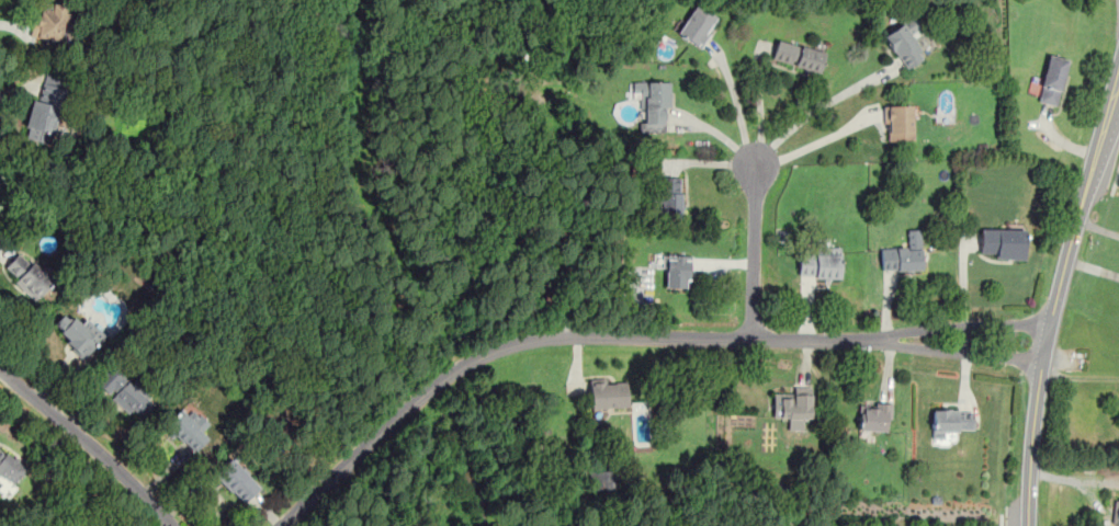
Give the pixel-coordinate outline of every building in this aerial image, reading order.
[(68,5),(42,0),(36,0),(30,35),(61,42),(68,5)] [(676,31),(699,48),(719,20),(696,2),(676,31)] [(883,33),(904,69),(925,57),(912,34),(924,27),(916,14),(883,33)] [(825,52),(777,37),(771,59),(818,72),(825,52)] [(1058,105),(1067,58),(1047,54),(1037,101),(1058,105)] [(25,139),(52,145),(66,76),(41,69),(25,139)] [(669,80),(637,80),(638,132),(669,132),(669,80)] [(913,141),(912,104),(885,104),(885,141),(913,141)] [(659,176),(659,197),(653,197),(653,219),(681,219),(681,176),(659,176)] [(1025,228),(980,228),(980,258),(1025,258),(1025,228)] [(840,277),(840,245),(820,245),(820,255),(798,255),(798,277),(840,277)] [(881,272),(922,272),(922,247),(881,247),(881,272)] [(1,270),(38,300),(56,279),(19,249),(1,270)] [(690,287),(690,254),(664,254),(664,287),(690,287)] [(83,359),(108,334),(88,316),(80,323),(66,310),(49,327),(83,359)] [(158,401),(113,362),(95,381),(142,421),(158,401)] [(628,407),(628,380),(588,380),(588,407),(628,407)] [(811,386),(790,386),(790,396),(772,395),(771,418),(788,418),(788,428),(811,428),(811,386)] [(890,403),(857,403),(857,431),(890,431),(890,403)] [(211,423),(195,407),(170,430),(194,455),(211,439),(203,431),(211,423)] [(956,430),(973,430),(973,408),(931,408),(931,439),(956,439),(956,430)] [(8,489),(25,469),(0,446),(0,482),(8,489)] [(261,484),(231,455),(213,473),(242,503),(261,484)] [(598,487),(615,488),(615,475),(598,474),(598,487)]
